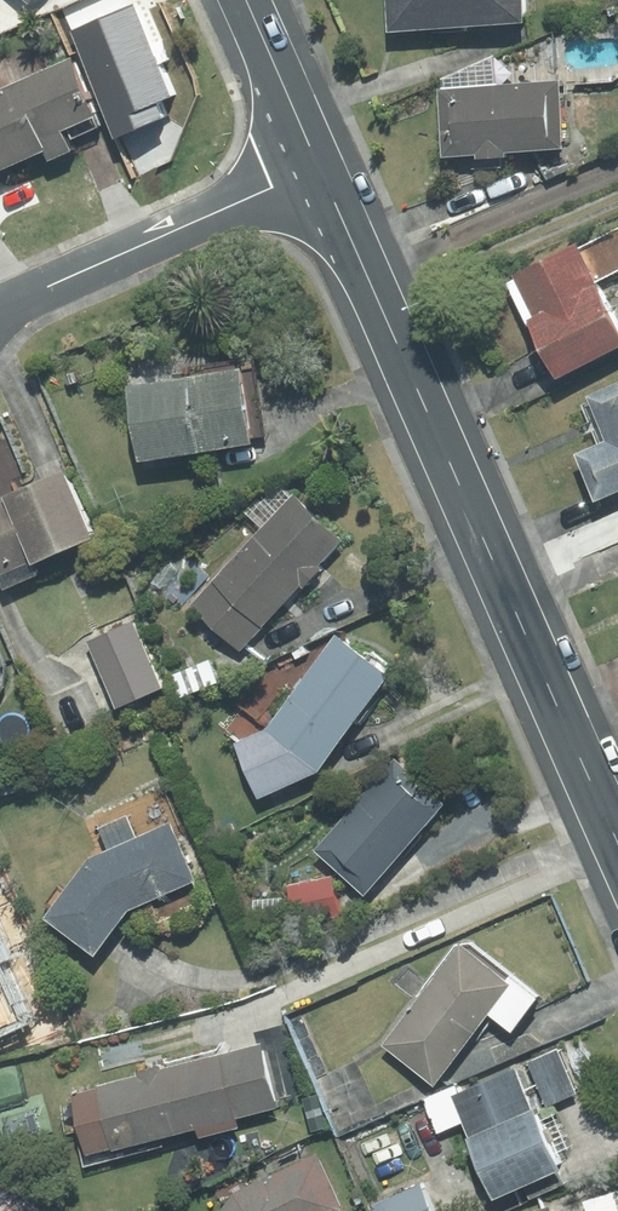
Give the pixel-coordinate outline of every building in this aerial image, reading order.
[(395,32),(536,24),(534,0),(393,0),(395,32)] [(105,119),(80,60),(0,94),(0,177),(52,155),(56,163),(83,152),(74,132),(105,119)] [(485,157),(516,156),(516,150),(574,148),(572,82),(445,85),(447,152),(484,151),(485,157)] [(582,240),(510,276),(536,327),(540,325),(566,377),(617,350),(617,301),(607,280),(617,274),(617,230),(585,247),(582,240)] [(238,454),(266,451),(255,367),(140,383),(150,457),(237,445),(238,454)] [(605,498),(617,492),(617,384),(589,397),(608,442),(585,452),(605,498)] [(75,468),(0,501),(0,578),(6,591),(47,573),(43,563),(105,535),(75,468)] [(327,563),(351,537),(299,490),(199,600),(251,647),(308,585),(311,588),(331,566),(327,563)] [(142,619),(73,649),(102,715),(171,685),(142,619)] [(340,632),(272,727),(244,744),(265,797),(330,768),(398,673),(340,632)] [(454,801),(402,756),(320,850),(372,895),(454,801)] [(202,880),(175,819),(141,834),(132,814),(102,827),(112,848),(89,858),(93,866),(51,914),(104,954),(138,909),(202,880)] [(339,877),(292,883),(298,927),(345,921),(339,877)] [(518,1032),(546,996),(468,936),(387,1043),(441,1085),(495,1015),(518,1032)] [(205,1127),(208,1137),(247,1127),(245,1117),(281,1108),(266,1044),(81,1090),(97,1154),(205,1127)] [(443,1132),(468,1121),(504,1199),(571,1169),(537,1094),(542,1091),(550,1108),(584,1092),(564,1048),(530,1064),(533,1071),(527,1073),(523,1064),(463,1091),(459,1082),(427,1097),(443,1132)] [(324,1151),(257,1184),(229,1204),(224,1210),(349,1210),(352,1209),(324,1151)] [(378,1200),(383,1210),(439,1210),(426,1180),(378,1200)] [(557,1209),(555,1202),(525,1210),(617,1210),(617,1190),(557,1209)]
